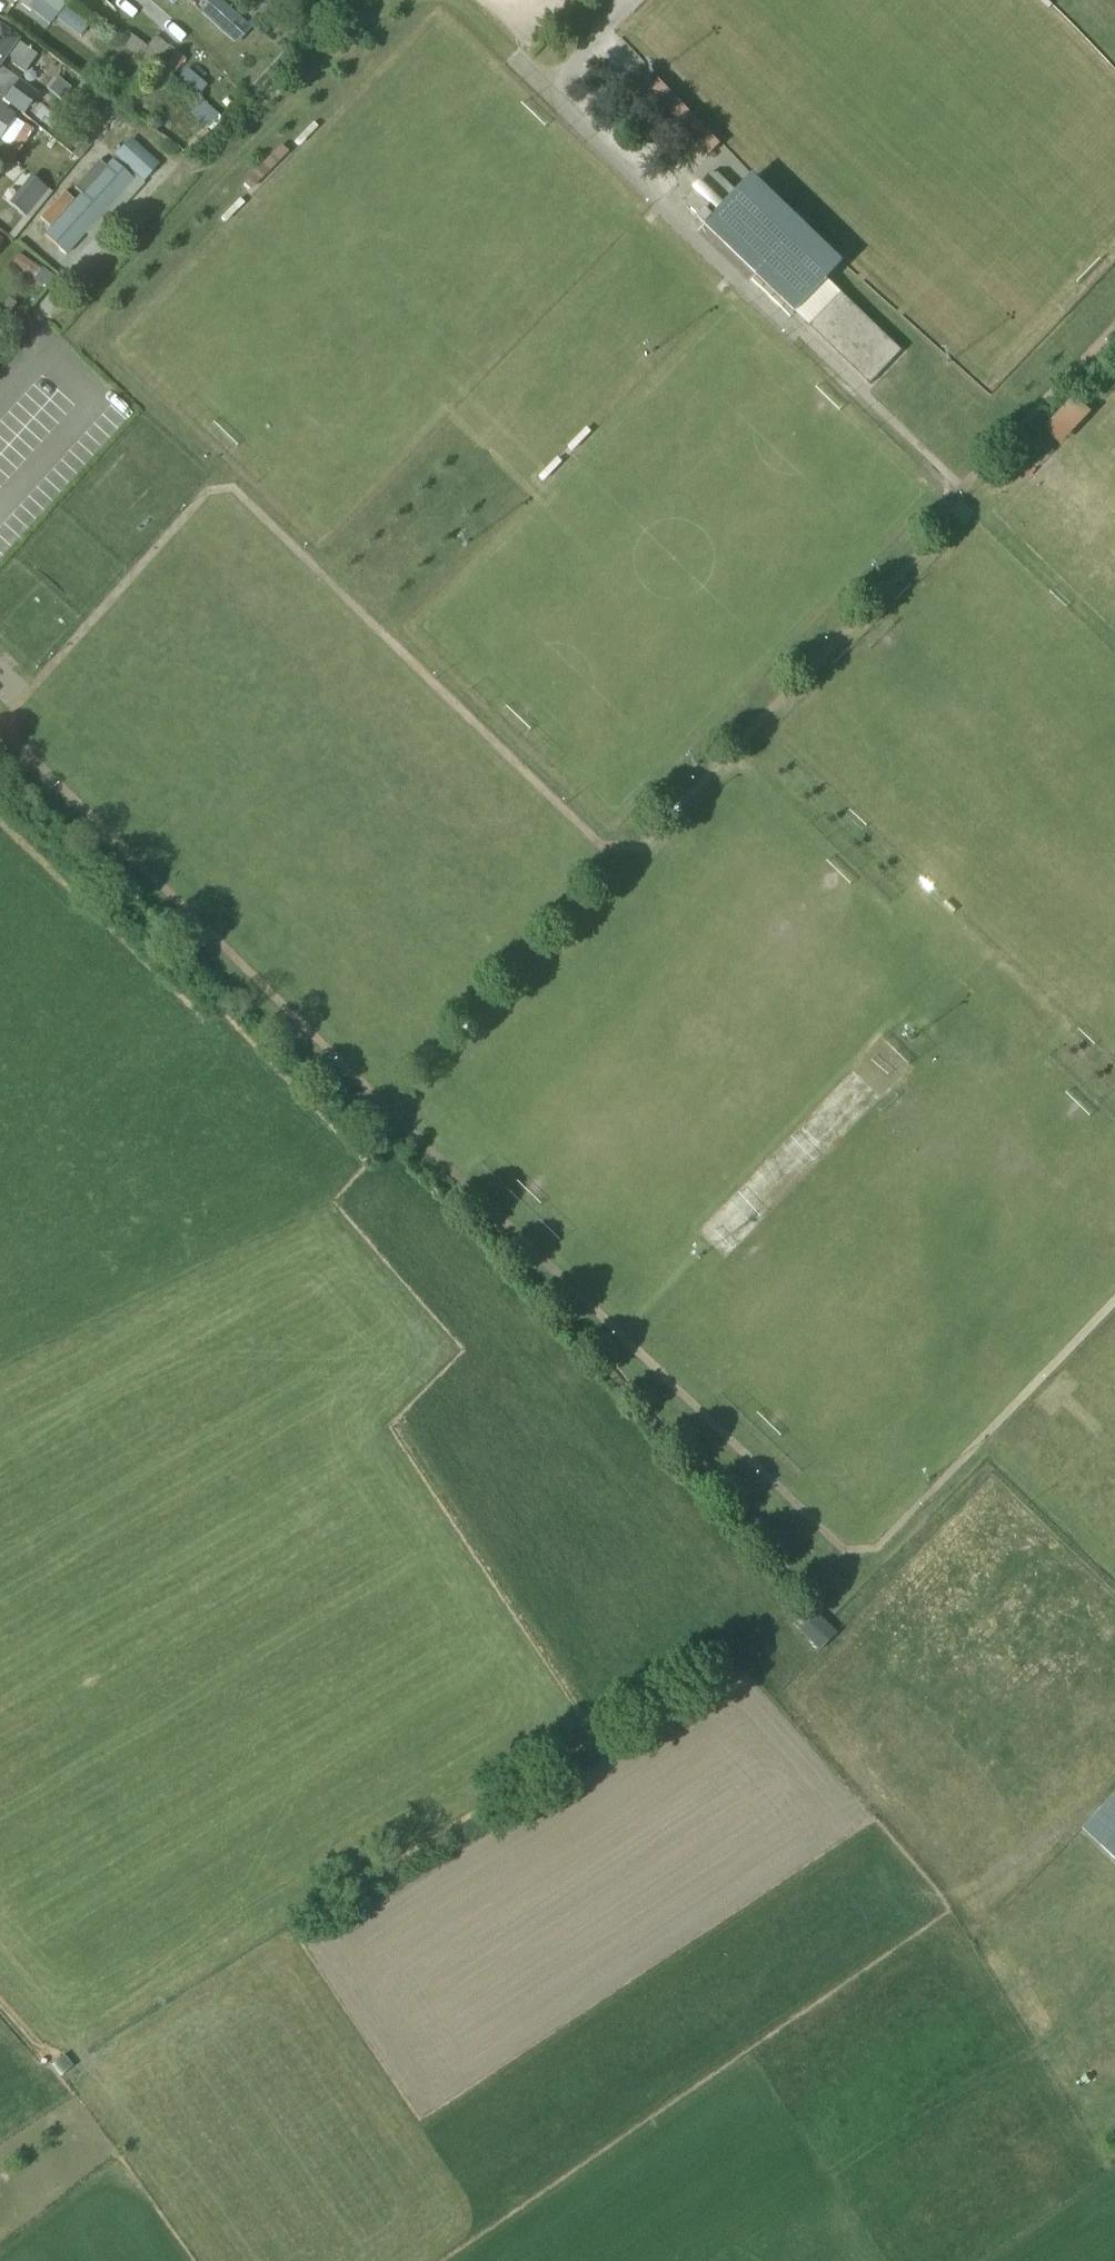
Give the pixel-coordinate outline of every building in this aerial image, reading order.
[(47,24),(54,15),(56,17),(69,0),(16,0),(47,24)] [(200,10),(236,43),(250,28),(220,0),(209,0),(200,10)] [(0,31),(0,68),(6,60),(24,73),(36,56),(0,31)] [(128,31),(104,58),(127,79),(151,53),(128,31)] [(24,115),(38,95),(0,69),(0,99),(24,115)] [(658,82),(648,92),(709,156),(719,146),(658,82)] [(14,117),(0,108),(0,139),(14,117)] [(130,143),(113,165),(133,183),(141,188),(159,167),(130,143)] [(244,183),(252,191),(288,151),(280,144),(244,183)] [(108,170),(101,164),(76,192),(83,198),(44,241),(65,260),(133,183),(113,165),(108,170)] [(3,196),(26,217),(50,191),(28,170),(3,196)] [(695,189),(686,199),(686,208),(704,227),(697,235),(749,285),(755,277),(869,386),(900,353),(827,281),(843,265),(752,177),(736,194),(718,175),(708,176),(695,189)] [(1073,399),(1043,432),(1060,448),(1090,416),(1073,399)] [(801,1629),(820,1649),(838,1631),(819,1612),(801,1629)] [(1082,1836),(1114,1865),(1114,1798),(1082,1836)]
